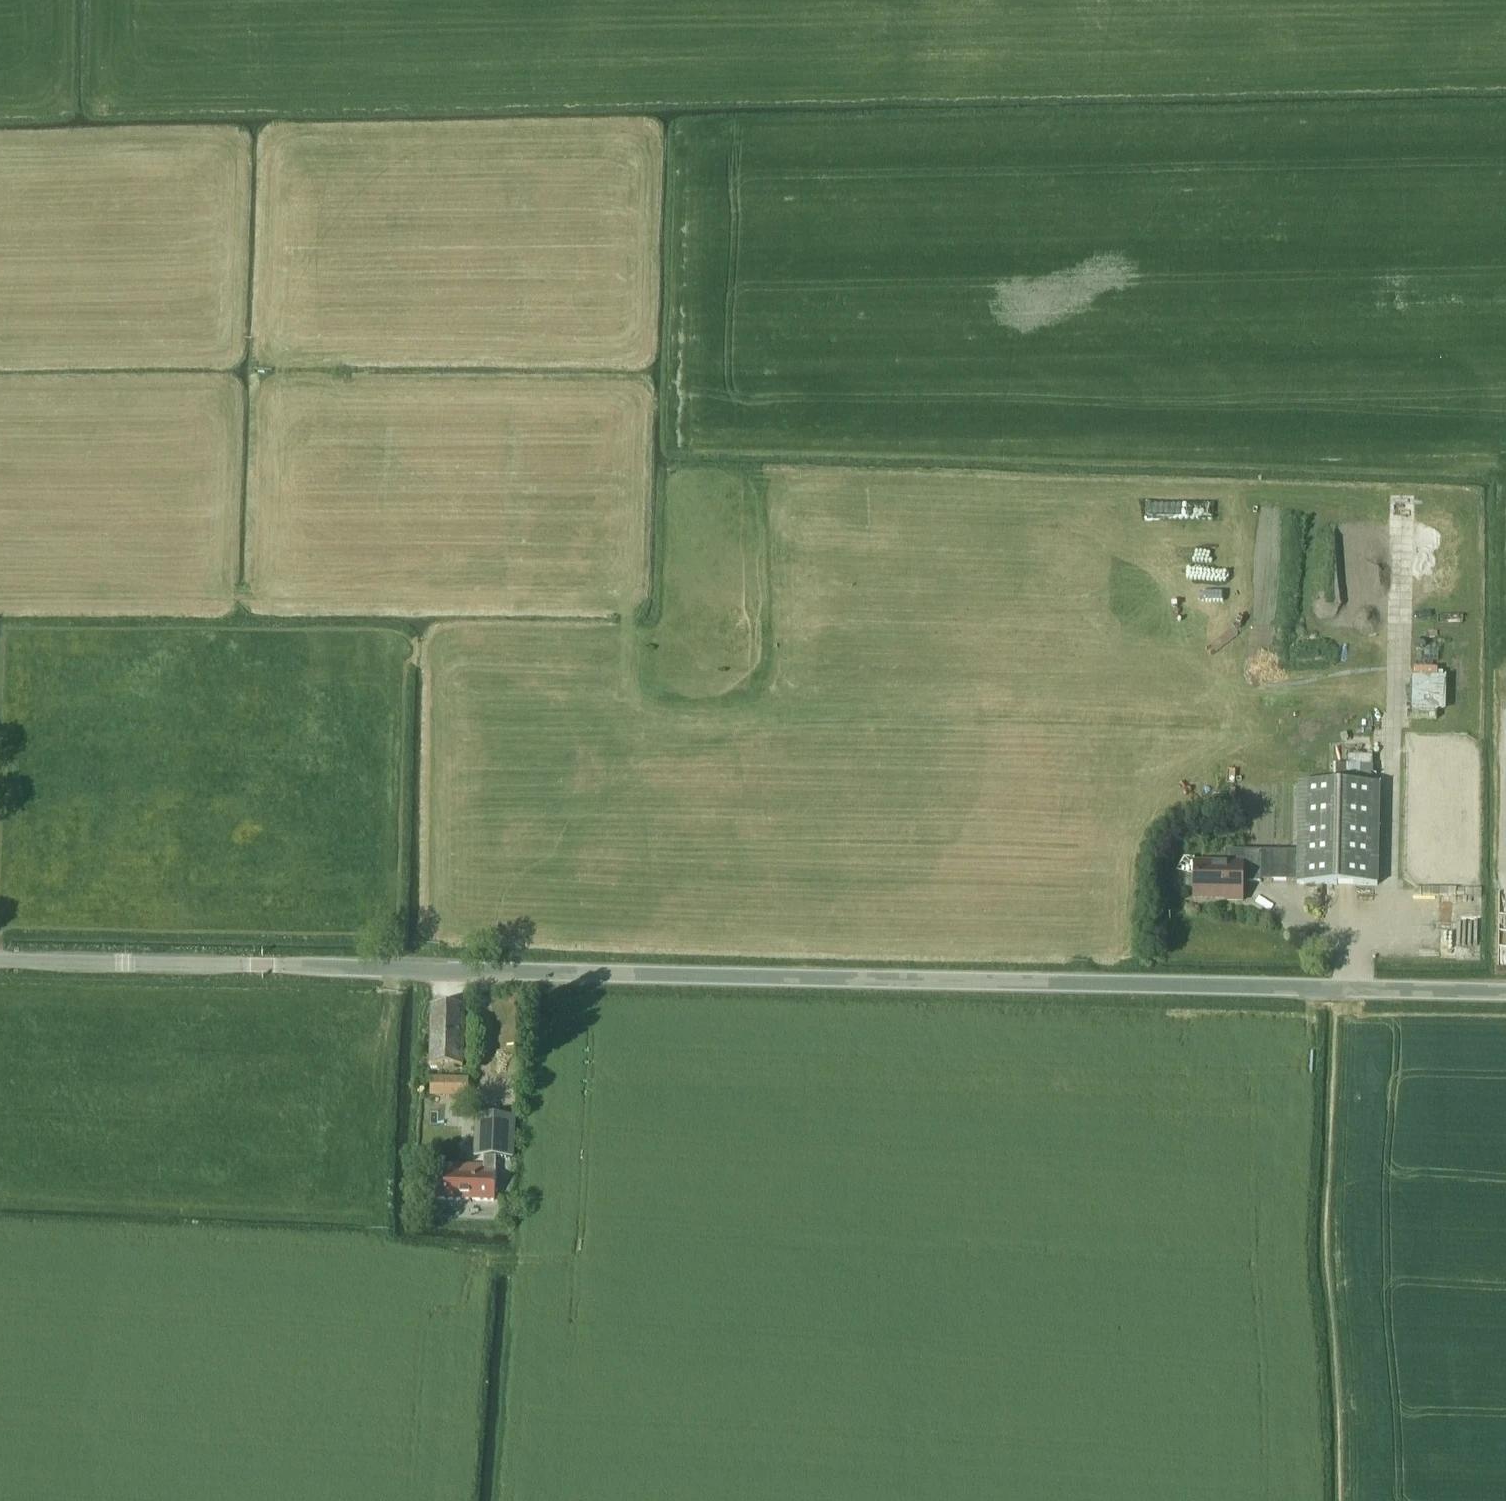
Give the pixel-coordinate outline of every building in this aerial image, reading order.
[(1453,709),(1453,669),(1419,669),(1418,709),(1453,709)] [(1353,782),(1378,782),(1378,753),(1353,753),(1353,782)] [(1380,786),(1301,784),(1299,851),(1225,849),(1225,863),(1193,862),(1192,896),(1224,897),(1226,900),(1242,900),(1242,881),(1260,882),(1260,880),(1298,881),(1298,883),(1377,885),(1380,786)] [(463,1006),(431,1004),(430,1064),(461,1064),(463,1006)] [(486,1116),(484,1158),(497,1158),(513,1159),(514,1117),(486,1116)] [(495,1166),(441,1165),(439,1199),(493,1201),(495,1166)]
